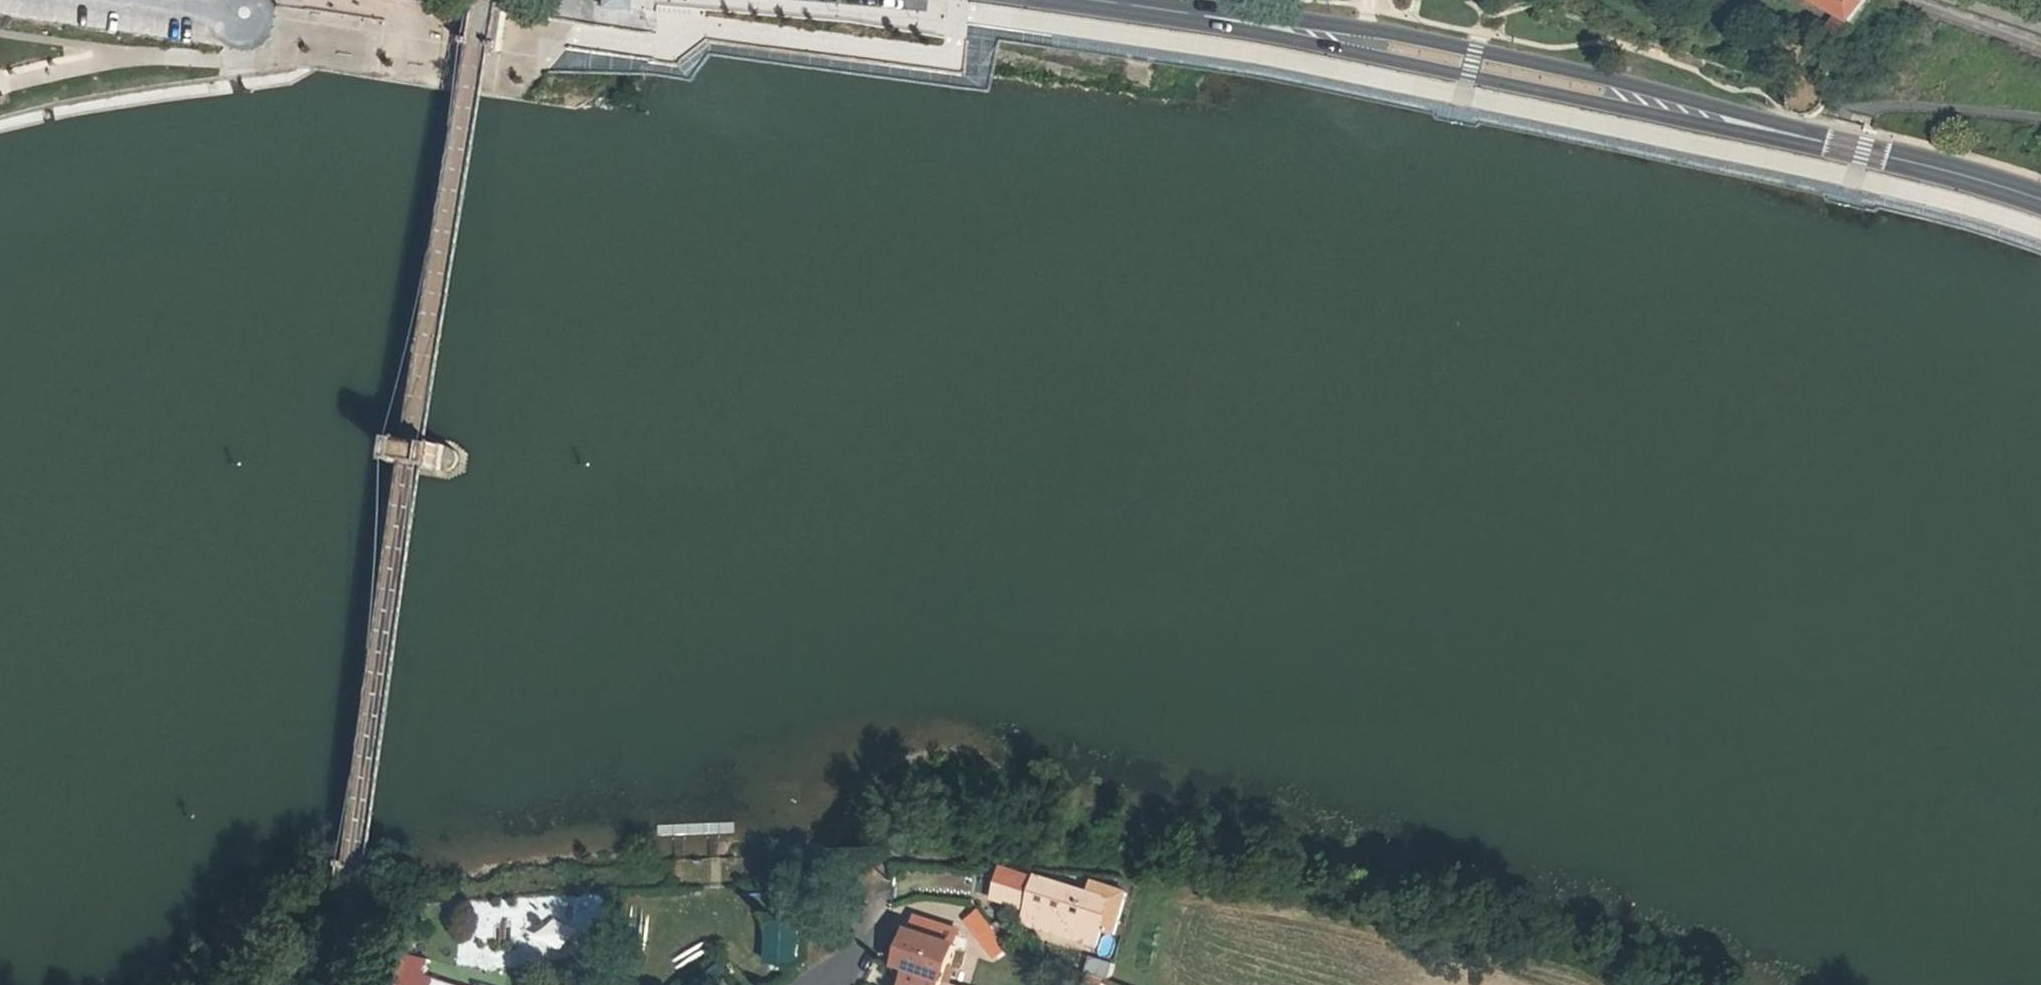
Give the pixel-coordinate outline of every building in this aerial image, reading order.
[(628,0),(602,0),(601,7),(628,9),(628,0)] [(1836,13),(1852,23),(1867,0),(1816,0),(1836,13)] [(1841,41),(1852,23),(1836,13),(1825,31),(1841,41)] [(995,900),(1028,911),(1040,874),(1005,864),(995,900)] [(1090,889),(1040,874),(1028,911),(1024,923),(1099,945),(1105,932),(1117,935),(1129,891),(1093,880),(1090,889)] [(1009,948),(980,909),(966,919),(996,959),(1009,948)] [(916,914),(911,927),(958,942),(963,928),(916,914)] [(570,950),(578,926),(551,917),(543,941),(570,950)] [(787,920),(759,919),(757,956),(765,957),(764,965),(775,966),(776,957),(785,957),(787,920)] [(906,969),(945,981),(958,942),(911,927),(907,927),(894,966),(906,969)] [(1089,953),(1085,966),(1110,974),(1115,961),(1089,953)] [(718,967),(692,984),(731,984),(718,967)] [(945,981),(906,969),(901,984),(944,984),(945,981)]
